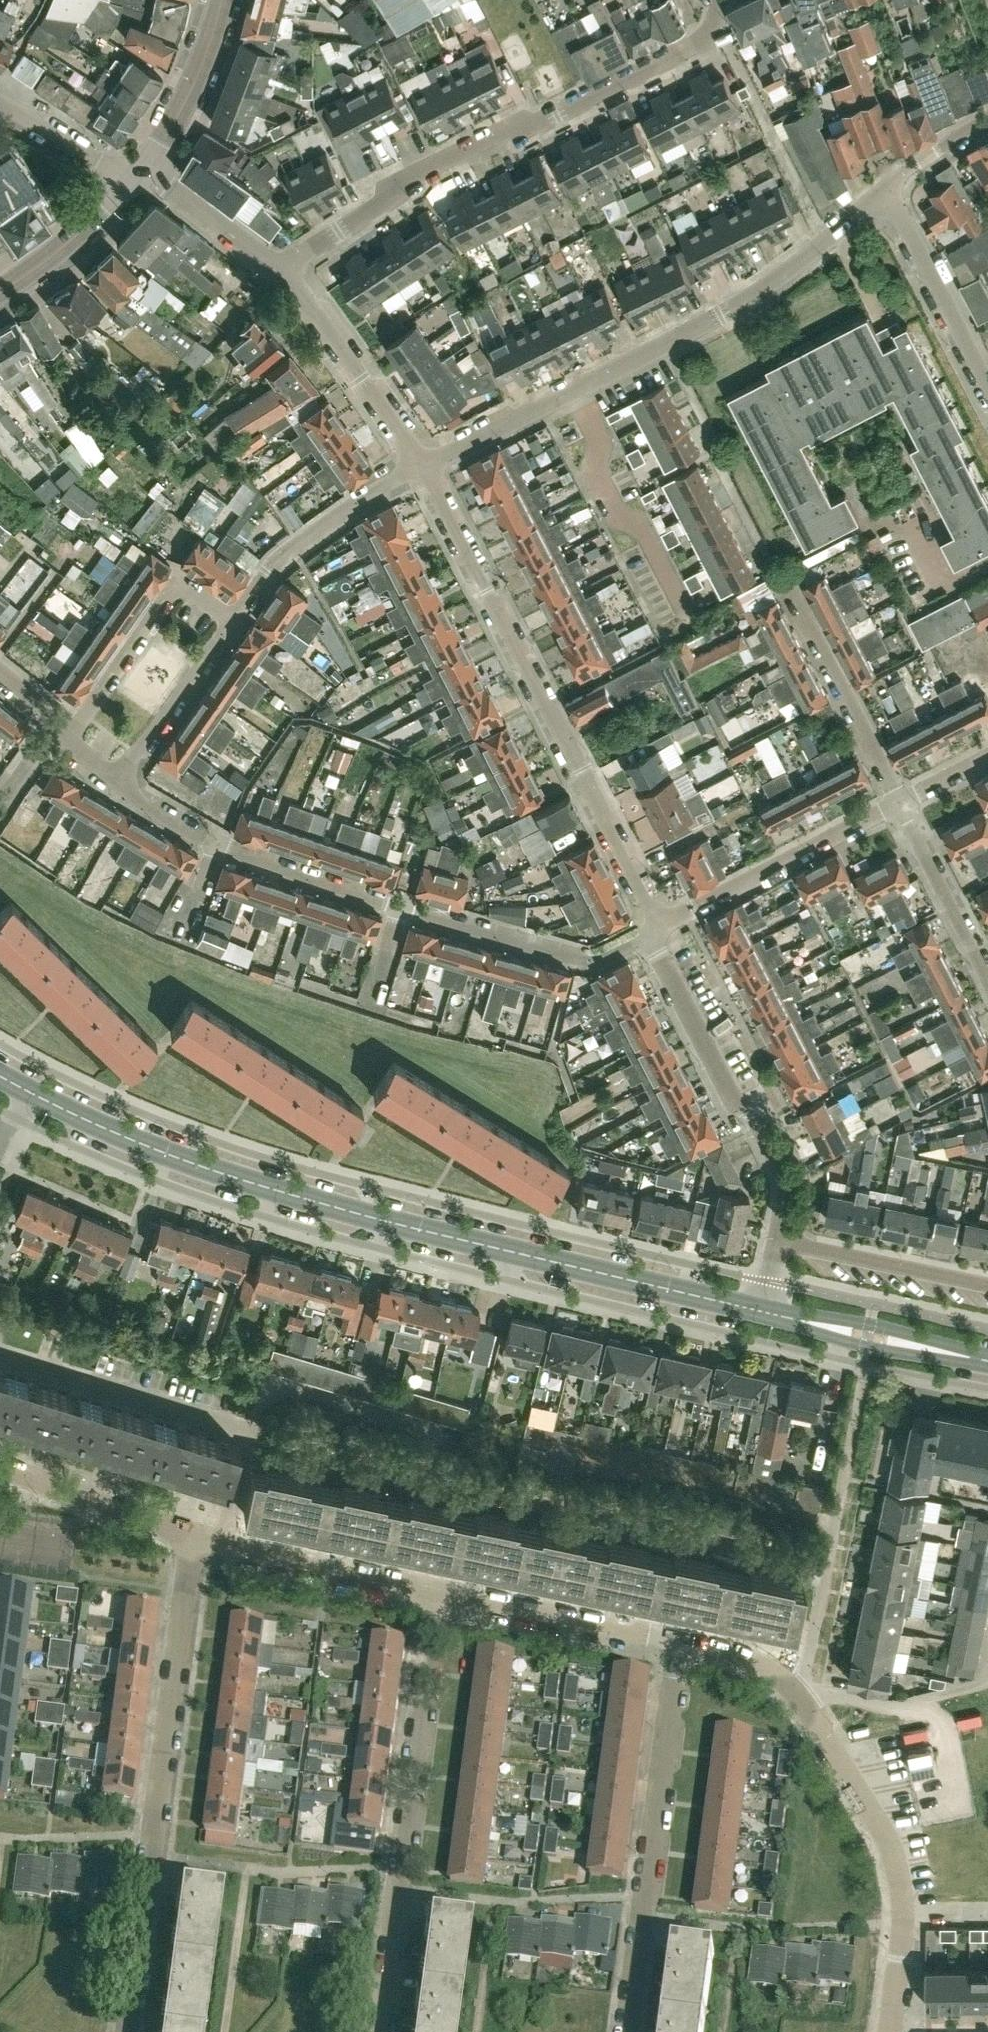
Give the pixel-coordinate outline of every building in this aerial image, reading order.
[(45,15),(77,20),(83,20),(107,37),(118,20),(120,18),(125,20),(124,24),(128,26),(129,26),(125,37),(157,59),(168,65),(177,39),(147,28),(153,12),(111,0),(52,0),(45,15)] [(153,12),(147,28),(177,39),(183,23),(188,0),(111,0),(153,12)] [(251,7),(306,12),(310,0),(253,0),(251,7)] [(398,31),(420,17),(421,19),(442,10),(434,0),(378,0),(398,31)] [(442,10),(445,9),(446,8),(466,0),(434,0),(442,10)] [(445,9),(445,10),(452,24),(472,14),(475,20),(485,14),(478,0),(466,0),(446,8),(445,9)] [(601,0),(595,0),(588,4),(603,33),(593,37),(608,66),(629,56),(607,12),(601,0)] [(651,45),(667,37),(649,0),(628,0),(635,13),(651,45)] [(686,27),(672,0),(662,0),(659,1),(659,0),(649,0),(667,37),(686,27)] [(744,40),(753,35),(758,47),(764,58),(759,61),(759,69),(769,89),(786,80),(781,69),(763,31),(747,0),(734,7),(731,14),(744,40)] [(763,31),(781,69),(790,65),(772,26),(781,22),(770,0),(747,0),(763,31)] [(819,0),(800,0),(803,6),(802,7),(802,8),(796,10),(807,39),(825,32),(816,6),(821,4),(819,0)] [(830,0),(819,0),(821,4),(826,17),(835,14),(830,0)] [(796,10),(793,2),(780,7),(799,54),(801,53),(806,65),(807,69),(818,66),(807,39),(796,10)] [(334,16),(333,15),(321,3),(317,18),(334,20),(334,16)] [(365,46),(382,35),(358,5),(337,19),(365,46)] [(611,10),(633,54),(651,45),(635,13),(627,17),(621,5),(611,10)] [(251,7),(245,30),(247,30),(278,33),(305,36),(306,30),(296,30),(297,15),(283,14),(284,11),(306,12),(251,7)] [(0,19),(0,70),(1,71),(3,66),(13,44),(3,39),(15,14),(4,10),(0,19)] [(44,15),(40,23),(54,32),(66,39),(77,20),(45,15),(44,15)] [(870,19),(849,27),(855,41),(875,33),(870,19)] [(378,26),(385,39),(397,33),(390,20),(378,26)] [(593,37),(583,42),(573,20),(552,30),(575,78),(586,73),(588,77),(608,66),(593,37)] [(38,22),(28,38),(29,39),(44,48),(45,48),(47,44),(54,32),(40,23),(38,22)] [(247,30),(244,38),(274,50),(278,33),(247,30)] [(54,32),(47,44),(68,50),(72,43),(66,39),(54,32)] [(408,33),(405,34),(382,45),(391,64),(417,52),(408,33)] [(244,38),(236,59),(270,72),(278,51),(274,50),(244,38)] [(486,41),(466,51),(467,53),(471,62),(493,107),(501,103),(495,91),(508,85),(492,52),(486,41)] [(855,42),(838,48),(851,81),(873,136),(890,130),(897,148),(917,141),(918,141),(907,113),(903,104),(883,112),(879,99),(874,101),(868,86),(873,84),(862,56),(862,55),(856,41),(855,42)] [(801,53),(799,54),(792,57),(801,78),(791,83),(795,92),(814,83),(807,69),(806,65),(801,53)] [(24,54),(12,72),(22,79),(34,61),(24,54)] [(910,61),(916,77),(925,100),(944,92),(929,54),(910,61)] [(116,58),(109,68),(151,95),(163,78),(132,57),(127,65),(116,58)] [(236,59),(228,79),(262,92),(270,72),(236,59)] [(34,61),(22,79),(32,86),(43,70),(44,68),(34,61)] [(452,72),(468,105),(479,99),(486,111),(493,107),(471,62),(452,72)] [(365,84),(382,117),(393,111),(399,124),(408,119),(379,63),(368,68),(374,80),(365,84)] [(106,66),(95,81),(140,111),(151,95),(109,68),(106,66)] [(940,75),(956,115),(977,107),(961,66),(940,75)] [(345,94),(368,139),(376,135),(370,123),(382,117),(365,84),(360,87),(353,74),(343,70),(336,73),(346,94),(345,94)] [(706,71),(699,74),(721,120),(741,110),(725,76),(712,83),(706,71)] [(45,72),(35,88),(59,104),(82,120),(87,123),(98,107),(90,102),(45,72)] [(468,105),(452,72),(432,82),(455,127),(462,123),(456,111),(468,105)] [(313,85),(313,73),(301,73),(301,85),(313,85)] [(721,120),(699,74),(691,78),(697,91),(685,96),(702,129),(721,120)] [(85,76),(80,84),(93,93),(98,85),(85,76)] [(978,81),(985,100),(987,99),(987,77),(978,81)] [(228,79),(220,99),(255,112),(262,92),(228,79)] [(911,96),(920,93),(915,79),(906,83),(911,96)] [(101,86),(90,102),(98,107),(129,128),(140,111),(95,81),(95,82),(101,86)] [(844,113),(850,127),(850,126),(857,142),(858,142),(873,136),(851,81),(843,84),(851,104),(847,105),(849,112),(844,113)] [(455,127),(432,82),(412,92),(429,125),(441,118),(447,130),(455,127)] [(746,84),(741,87),(737,89),(742,98),(751,93),(746,84)] [(843,84),(834,88),(844,113),(849,112),(847,105),(851,104),(843,84)] [(313,85),(301,85),(301,97),(313,97),(313,85)] [(706,139),(702,129),(685,96),(673,102),(667,90),(660,94),(682,139),(687,148),(706,139)] [(368,139),(345,94),(325,105),(342,138),(355,131),(361,143),(368,139)] [(687,148),(682,139),(660,94),(652,98),(658,110),(645,116),(668,161),(688,151),(687,148)] [(220,99),(213,120),(247,133),(255,112),(220,99)] [(781,114),(785,122),(812,176),(818,172),(829,194),(847,185),(810,109),(809,110),(806,102),(781,114)] [(98,107),(87,123),(114,142),(120,141),(129,128),(98,107)] [(924,107),(907,113),(918,141),(919,145),(936,134),(926,108),(925,108),(924,107)] [(644,171),(639,161),(651,154),(635,121),(622,127),(616,115),(609,119),(631,164),(636,175),(644,171)] [(280,123),(285,133),(296,127),(292,117),(280,123)] [(607,135),(595,141),(612,174),(631,164),(609,119),(601,123),(607,135)] [(285,133),(280,123),(269,128),(274,138),(285,133)] [(830,134),(843,169),(865,161),(858,142),(857,142),(850,126),(850,127),(839,131),(839,132),(830,134)] [(764,131),(748,138),(753,150),(769,143),(764,131)] [(235,150),(205,132),(195,148),(226,166),(225,167),(238,176),(244,168),(231,158),(235,150)] [(570,139),(592,184),(602,204),(614,198),(604,178),(612,174),(595,141),(584,147),(578,135),(570,139)] [(592,184),(570,139),(562,143),(568,154),(556,161),(572,194),(592,184)] [(962,157),(983,190),(987,187),(987,141),(962,157)] [(226,166),(195,148),(181,171),(270,239),(282,224),(262,205),(277,187),(251,157),(244,168),(238,176),(225,167),(226,166)] [(17,250),(49,227),(46,223),(74,204),(56,178),(39,189),(11,150),(4,156),(0,158),(0,225),(17,250)] [(306,162),(328,207),(336,203),(330,191),(343,185),(326,152),(306,162)] [(537,171),(525,176),(542,209),(562,200),(539,154),(531,158),(537,171)] [(328,207),(306,162),(285,172),(302,206),(315,199),(321,211),(328,207)] [(508,169),(500,174),(522,219),(542,209),(525,176),(514,182),(508,169)] [(669,178),(674,188),(688,182),(683,171),(669,178)] [(498,190),(487,196),(503,229),(522,219),(500,174),(492,177),(498,190)] [(649,200),(664,192),(659,182),(644,190),(649,200)] [(929,234),(938,229),(949,222),(950,223),(960,217),(968,232),(981,224),(968,203),(966,205),(952,182),(932,195),(936,202),(926,208),(934,222),(925,228),(929,234)] [(758,193),(780,238),(788,234),(782,222),(794,216),(778,183),(758,193)] [(469,189),(461,193),(484,238),(503,229),(487,196),(475,201),(469,189)] [(484,238),(461,193),(454,197),(460,209),(448,215),(464,248),(484,238)] [(780,238),(758,193),(738,203),(755,236),(767,230),(773,242),(780,238)] [(176,266),(211,296),(213,298),(217,293),(224,285),(214,278),(212,280),(199,269),(215,247),(154,201),(116,243),(146,266),(153,272),(159,266),(168,275),(176,266)] [(755,236),(738,203),(719,213),(742,258),(750,254),(744,242),(755,236)] [(612,226),(628,218),(623,206),(606,215),(612,226)] [(427,225),(416,232),(437,264),(456,251),(428,209),(420,214),(427,225)] [(742,258),(719,213),(700,222),(716,255),(728,249),(734,262),(742,258)] [(716,255),(700,222),(680,232),(702,278),(711,273),(705,261),(716,255)] [(398,228),(391,233),(419,275),(437,264),(416,232),(405,239),(398,228)] [(947,254),(953,265),(965,258),(965,259),(982,248),(987,257),(987,228),(973,237),(974,238),(947,254)] [(564,232),(568,246),(579,243),(576,229),(564,232)] [(643,237),(655,261),(678,306),(686,302),(680,290),(692,284),(676,251),(668,255),(657,231),(643,237)] [(391,249),(380,256),(400,287),(419,275),(391,233),(383,238),(391,249)] [(479,247),(484,263),(499,258),(494,242),(479,247)] [(112,248),(98,261),(124,289),(137,298),(145,289),(143,288),(150,280),(141,272),(138,275),(112,248)] [(957,273),(963,284),(977,278),(975,274),(982,270),(987,266),(987,257),(982,248),(965,259),(969,266),(957,273)] [(362,251),(355,256),(382,299),(400,287),(380,256),(369,263),(362,251)] [(363,311),(382,299),(355,256),(347,261),(354,272),(343,279),(363,311)] [(957,273),(969,266),(965,259),(965,258),(953,265),(957,272),(957,273)] [(84,274),(114,306),(115,305),(119,309),(132,318),(131,319),(194,366),(211,350),(137,298),(124,289),(98,261),(84,274)] [(636,271),(652,303),(664,297),(670,310),(678,306),(655,261),(636,271)] [(652,303),(636,271),(616,281),(638,326),(647,321),(641,309),(652,303)] [(980,276),(977,278),(963,284),(960,286),(966,299),(986,288),(980,276)] [(62,289),(90,321),(105,308),(78,278),(62,289)] [(585,295),(608,341),(616,337),(609,324),(621,318),(605,285),(585,295)] [(179,309),(185,300),(167,287),(161,296),(179,309)] [(966,299),(972,311),(987,303),(987,292),(986,288),(966,299)] [(62,289),(46,301),(75,333),(90,321),(62,289)] [(200,310),(200,311),(210,318),(225,299),(217,293),(213,298),(211,296),(200,310)] [(487,321),(487,322),(498,316),(487,293),(468,303),(479,325),(487,321)] [(565,305),(582,338),(593,332),(599,345),(608,341),(585,295),(565,305)] [(972,311),(978,324),(987,319),(987,303),(972,311)] [(38,305),(20,316),(42,354),(61,343),(38,305)] [(582,338),(565,305),(546,315),(569,360),(577,356),(571,343),(582,338)] [(450,313),(455,324),(465,319),(459,308),(450,313)] [(569,360),(546,315),(527,324),(543,357),(555,351),(561,364),(569,360)] [(886,401),(895,397),(918,443),(910,447),(954,532),(941,539),(954,565),(987,547),(987,500),(956,438),(964,433),(934,374),(908,324),(879,338),(868,315),(767,366),(771,374),(729,395),(807,546),(858,519),(846,494),(832,501),(803,444),(886,401)] [(523,383),(530,380),(507,334),(498,316),(487,322),(496,340),(488,344),(505,378),(517,371),(523,383)] [(235,363),(243,374),(244,375),(252,369),(253,370),(282,346),(270,332),(266,335),(253,318),(240,329),(245,334),(233,344),(243,357),(235,363)] [(15,319),(0,329),(0,332),(26,375),(49,407),(57,403),(40,375),(38,376),(27,358),(36,353),(15,319)] [(465,319),(455,324),(460,335),(471,330),(465,319)] [(400,363),(430,341),(417,323),(387,345),(400,363)] [(543,357),(527,324),(507,334),(530,380),(538,376),(532,363),(543,357)] [(0,332),(0,372),(1,374),(9,385),(26,375),(0,332)] [(91,354),(79,340),(66,348),(79,364),(91,354)] [(412,381),(443,359),(430,341),(400,363),(412,381)] [(474,363),(484,358),(479,347),(469,352),(474,363)] [(453,352),(443,359),(412,381),(425,398),(456,376),(466,369),(453,352)] [(289,354),(267,373),(276,384),(256,401),(253,397),(229,418),(226,414),(204,433),(219,452),(230,443),(241,435),(279,412),(282,410),(291,405),(298,398),(299,400),(317,390),(314,386),(315,384),(311,379),(310,380),(307,376),(306,374),(304,371),(301,370),(297,364),(296,362),(294,359),(291,357),(289,354)] [(474,363),(466,369),(456,376),(425,398),(438,417),(469,395),(463,387),(479,375),(490,370),(484,358),(474,363)] [(630,401),(642,424),(675,407),(676,406),(664,383),(630,401)] [(176,410),(188,401),(177,387),(165,397),(176,410)] [(294,447),(338,417),(326,400),(292,424),(299,433),(289,440),(294,447)] [(13,432),(14,431),(19,427),(0,405),(0,417),(13,432)] [(676,406),(675,407),(642,424),(654,447),(688,429),(676,406)] [(610,420),(623,414),(619,407),(607,413),(610,420)] [(279,412),(241,435),(230,443),(241,460),(269,441),(267,437),(290,422),(282,410),(279,412)] [(65,427),(80,451),(89,462),(103,453),(81,417),(65,427)] [(349,433),(338,417),(294,447),(300,455),(310,448),(316,457),(349,433)] [(700,452),(688,429),(654,447),(665,470),(700,452)] [(361,450),(349,433),(316,457),(322,465),(313,472),(318,480),(361,450)] [(81,475),(92,465),(89,462),(80,451),(72,441),(60,451),(81,475)] [(122,441),(113,450),(119,455),(127,447),(122,441)] [(508,444),(470,463),(479,481),(528,456),(525,449),(513,455),(508,444)] [(630,459),(643,452),(639,445),(626,451),(630,459)] [(339,490),(373,466),(361,450),(318,480),(324,488),(333,481),(339,490)] [(643,452),(630,459),(634,466),(646,459),(643,452)] [(528,456),(479,481),(489,499),(518,484),(526,480),(521,469),(532,463),(528,456)] [(663,482),(674,505),(708,488),(709,487),(697,464),(663,482)] [(265,489),(275,481),(266,469),(256,477),(265,489)] [(48,473),(40,479),(52,492),(59,486),(48,473)] [(226,503),(240,513),(257,489),(247,475),(226,503)] [(518,484),(489,499),(491,498),(500,516),(547,492),(543,485),(532,491),(526,480),(518,484)] [(201,533),(225,501),(204,487),(182,519),(201,533)] [(645,500),(657,494),(653,487),(641,493),(645,500)] [(709,487),(708,488),(674,505),(686,528),(721,510),(709,487)] [(181,563),(206,581),(235,539),(234,538),(264,496),(258,488),(257,489),(240,513),(225,532),(215,547),(199,536),(181,563)] [(71,507),(86,518),(98,500),(83,489),(71,507)] [(547,492),(500,516),(509,534),(536,520),(545,515),(539,505),(550,500),(547,492)] [(155,498),(133,526),(143,534),(165,506),(155,498)] [(353,546),(401,521),(392,504),(355,523),(359,532),(349,538),(353,546)] [(732,532),(721,510),(686,528),(698,550),(732,532)] [(536,520),(509,534),(518,552),(565,528),(562,521),(550,527),(545,515),(536,520)] [(373,559),(410,539),(401,521),(353,546),(358,555),(368,550),(373,559)] [(1,545),(10,532),(0,524),(0,544),(1,545)] [(665,539),(677,532),(674,526),(661,532),(665,539)] [(565,528),(518,552),(527,569),(555,555),(563,551),(558,541),(569,535),(565,528)] [(677,532),(665,539),(668,546),(680,539),(677,532)] [(698,550),(709,573),(744,555),(732,532),(698,550)] [(885,536),(876,540),(883,556),(893,552),(885,536)] [(231,598),(249,571),(234,560),(244,545),(235,539),(206,581),(231,598)] [(372,582),(419,558),(410,540),(411,540),(410,539),(373,559),(378,568),(367,573),(372,582)] [(585,554),(589,561),(601,554),(597,548),(585,554)] [(151,551),(142,564),(123,551),(116,561),(154,588),(170,565),(151,551)] [(563,551),(555,555),(527,569),(536,587),(583,563),(580,557),(569,562),(563,551)] [(744,555),(709,573),(721,595),(756,578),(744,555)] [(391,594),(428,576),(419,558),(372,582),(376,591),(387,585),(391,594)] [(100,583),(119,597),(137,609),(152,588),(154,589),(154,588),(116,561),(100,583)] [(583,563),(536,587),(545,605),(573,591),(581,587),(576,577),(587,571),(583,563)] [(9,600),(21,585),(32,595),(41,583),(21,566),(18,568),(0,591),(0,612),(9,600)] [(688,584),(700,578),(696,570),(684,577),(688,584)] [(805,585),(818,609),(837,599),(857,589),(851,578),(831,588),(824,575),(805,585)] [(390,617),(437,593),(428,576),(391,594),(396,604),(386,609),(390,617)] [(700,578),(688,584),(692,590),(704,584),(700,578)] [(269,599),(315,631),(321,623),(300,608),(307,598),(283,580),(269,599)] [(573,591),(545,605),(554,623),(601,599),(622,589),(618,582),(598,592),(587,598),(581,587),(573,591)] [(119,597),(100,583),(92,594),(111,608),(103,619),(121,632),(137,609),(119,597)] [(63,587),(37,625),(52,635),(78,597),(63,587)] [(987,600),(980,587),(964,595),(971,609),(970,609),(977,621),(980,628),(987,624),(987,600)] [(830,634),(850,624),(843,611),(862,600),(857,589),(837,599),(818,609),(830,634)] [(730,599),(738,614),(751,606),(754,601),(748,590),(730,599)] [(410,630),(446,611),(437,593),(390,617),(395,626),(405,621),(410,630)] [(916,618),(908,622),(922,649),(960,629),(987,685),(987,684),(987,649),(975,622),(977,621),(970,609),(971,609),(964,595),(964,594),(916,618)] [(315,631),(269,599),(256,618),(281,635),(277,640),(298,654),(315,631)] [(329,604),(338,620),(346,616),(337,599),(329,604)] [(601,599),(554,623),(563,641),(562,641),(562,642),(591,627),(599,623),(594,612),(605,606),(601,599)] [(733,653),(748,646),(770,634),(789,624),(776,600),(757,610),(764,622),(727,641),(696,657),(686,638),(671,645),(687,677),(733,653)] [(414,639),(404,644),(408,653),(455,629),(446,611),(410,630),(414,639)] [(68,629),(87,642),(105,655),(121,632),(103,619),(95,631),(76,618),(68,629)] [(612,648),(624,642),(650,628),(646,622),(620,635),(571,660),(581,677),(618,659),(612,648)] [(253,623),(237,645),(275,672),(281,662),(263,649),(272,636),(253,623)] [(562,642),(571,660),(620,635),(617,628),(605,634),(599,623),(591,627),(562,642)] [(754,656),(775,645),(782,659),(802,649),(789,624),(770,634),(748,646),(753,655),(754,656)] [(830,634),(843,658),(862,648),(882,638),(876,627),(856,637),(850,624),(830,634)] [(105,655),(87,642),(68,629),(61,639),(79,653),(71,665),(91,678),(90,677),(105,655)] [(428,666),(464,647),(455,629),(408,653),(413,662),(423,657),(428,666)] [(856,683),(875,673),(868,660),(888,649),(898,644),(892,633),(882,638),(862,648),(843,658),(856,683)] [(966,660),(961,650),(955,636),(941,643),(952,667),(966,660)] [(222,669),(240,681),(259,695),(266,685),(247,672),(256,660),(274,673),(275,672),(237,645),(236,646),(238,647),(222,669)] [(427,689),(473,665),(464,647),(428,666),(432,675),(422,680),(427,689)] [(616,677),(605,683),(567,702),(576,721),(615,701),(618,707),(631,700),(628,695),(663,678),(681,713),(698,703),(685,676),(681,677),(676,666),(667,649),(635,666),(616,676),(616,677)] [(782,659),(789,672),(767,683),(773,694),(795,683),(815,673),(802,649),(782,659)] [(63,676),(55,687),(75,701),(91,678),(71,665),(53,652),(45,662),(63,676)] [(473,665),(427,689),(431,698),(441,692),(446,702),(484,682),(484,681),(482,682),(473,665)] [(259,695),(240,681),(222,669),(206,692),(224,704),(232,692),(251,705),(259,695)] [(971,724),(987,716),(987,697),(975,672),(951,685),(971,724)] [(815,673),(795,683),(773,694),(779,705),(801,694),(808,708),(827,698),(815,673)] [(484,682),(446,702),(451,710),(440,716),(445,725),(493,700),(484,682)] [(936,718),(946,737),(971,724),(951,685),(938,691),(948,712),(936,718)] [(190,714),(227,740),(234,730),(216,716),(224,704),(206,692),(190,714)] [(465,737),(503,718),(493,700),(445,725),(449,733),(460,728),(465,737)] [(5,705),(0,711),(0,732),(1,731),(13,740),(26,722),(5,705)] [(901,710),(921,750),(946,737),(936,718),(923,725),(912,705),(901,710)] [(887,743),(897,763),(921,750),(901,710),(889,716),(900,736),(887,743)] [(205,758),(213,746),(219,750),(227,740),(190,714),(175,736),(174,735),(173,736),(205,758)] [(467,764),(514,740),(505,722),(469,740),(474,750),(463,755),(467,764)] [(688,742),(708,738),(705,722),(685,727),(688,742)] [(645,742),(625,753),(630,762),(628,763),(625,765),(635,785),(639,783),(661,772),(669,767),(659,747),(675,739),(670,730),(645,742)] [(780,753),(769,734),(756,741),(766,760),(780,753)] [(173,736),(157,759),(176,772),(185,760),(204,773),(211,763),(205,758),(173,736)] [(467,764),(469,766),(440,781),(445,789),(483,769),(487,777),(523,758),(514,740),(467,764)] [(755,742),(728,756),(733,764),(760,750),(755,742)] [(339,745),(334,758),(346,763),(351,750),(339,745)] [(858,757),(844,765),(834,745),(823,750),(844,790),(869,778),(858,757)] [(844,790),(823,750),(811,757),(820,777),(809,783),(819,803),(844,790)] [(486,800),(533,776),(523,758),(487,777),(492,786),(481,791),(486,800)] [(650,813),(683,796),(674,777),(690,768),(685,759),(669,767),(661,772),(665,781),(641,794),(650,813)] [(762,782),(772,802),(760,808),(770,828),(795,816),(774,776),(767,761),(754,768),(762,782)] [(65,804),(78,783),(54,769),(41,790),(55,798),(43,817),(54,824),(66,804),(65,804)] [(218,770),(211,779),(235,795),(241,787),(218,770)] [(809,783),(795,790),(785,770),(774,776),(795,816),(819,803),(809,783)] [(206,781),(196,774),(189,785),(199,792),(206,781)] [(976,781),(987,805),(987,775),(976,781)] [(506,813),(542,795),(533,776),(486,800),(490,809),(501,803),(506,813)] [(78,837),(89,818),(101,798),(78,785),(79,783),(78,783),(65,804),(66,804),(79,812),(67,831),(78,837)] [(686,820),(690,829),(715,817),(700,787),(683,796),(650,813),(661,833),(686,820)] [(342,815),(347,794),(332,790),(328,811),(342,815)] [(545,831),(578,814),(566,792),(509,821),(517,836),(541,824),(545,831)] [(234,832),(260,841),(275,797),(263,793),(255,815),(241,810),(234,832)] [(275,797),(260,841),(261,842),(261,840),(287,849),(301,806),(289,802),(281,824),(268,819),(276,798),(275,797)] [(89,844),(101,824),(113,832),(125,812),(101,798),(89,818),(78,837),(89,844)] [(433,828),(451,819),(440,798),(435,800),(434,799),(422,804),(433,828)] [(454,803),(446,806),(452,818),(460,814),(454,803)] [(287,849),(313,857),(320,837),(306,832),(313,810),(301,806),(287,849)] [(984,809),(964,820),(987,867),(987,842),(987,841),(987,816),(984,809)] [(149,826),(125,812),(113,832),(126,839),(114,859),(126,866),(149,826)] [(383,824),(392,827),(395,816),(387,813),(383,824)] [(334,841),(320,837),(313,857),(340,866),(346,846),(354,824),(341,820),(340,823),(334,841)] [(964,820),(943,830),(957,857),(967,852),(979,876),(981,875),(987,871),(987,867),(964,820)] [(354,824),(346,846),(340,866),(365,875),(364,876),(365,877),(380,832),(372,854),(359,850),(366,828),(354,824)] [(149,826),(126,866),(136,872),(149,853),(161,859),(161,860),(173,839),(172,840),(149,826)] [(392,836),(380,832),(365,877),(392,885),(399,863),(385,858),(392,836)] [(752,842),(758,854),(771,847),(765,836),(752,842)] [(682,874),(729,850),(725,842),(714,848),(708,838),(673,856),(682,874)] [(149,880),(150,880),(160,886),(172,866),(185,874),(197,853),(173,839),(161,860),(161,859),(149,880)] [(551,876),(555,882),(602,858),(593,840),(557,859),(562,869),(551,874),(551,876)] [(423,864),(415,893),(437,899),(445,870),(452,845),(444,843),(441,842),(439,848),(428,845),(423,864)] [(452,845),(445,870),(437,899),(458,905),(467,876),(456,873),(462,848),(452,845)] [(729,850),(682,874),(691,892),(727,873),(723,864),(733,858),(729,850)] [(815,864),(840,914),(852,908),(841,885),(851,880),(837,852),(815,864)] [(909,904),(900,887),(911,882),(898,856),(877,866),(890,892),(902,915),(906,924),(935,909),(927,895),(909,904)] [(611,877),(602,858),(555,882),(560,892),(570,887),(575,895),(611,877)] [(216,886),(230,891),(223,912),(235,917),(243,895),(250,872),(224,864),(216,886)] [(815,864),(797,873),(810,900),(820,895),(832,918),(840,914),(815,864)] [(856,876),(857,877),(869,902),(879,897),(891,920),(902,915),(890,892),(877,866),(856,876)] [(251,872),(250,872),(243,895),(256,900),(249,921),(262,926),(276,883),(250,874),(251,872)] [(504,879),(502,880),(507,893),(526,886),(521,873),(504,879)] [(574,919),(621,895),(611,877),(575,895),(564,901),(572,916),(574,919)] [(273,929),(280,908),(295,912),(302,891),(276,883),(262,926),(273,929)] [(977,892),(987,913),(987,887),(977,892)] [(302,891),(295,912),(308,917),(301,939),(294,959),(308,963),(314,943),(328,900),(302,891)] [(577,926),(586,921),(592,932),(602,927),(630,913),(621,895),(574,919),(577,926)] [(153,931),(164,913),(140,899),(129,917),(153,931)] [(354,908),(328,900),(314,943),(325,947),(333,925),(346,929),(339,951),(340,952),(355,907),(354,907),(354,908)] [(743,901),(706,920),(715,938),(764,913),(760,906),(749,912),(743,901)] [(33,976),(59,949),(11,902),(0,912),(0,944),(33,976)] [(500,907),(485,907),(485,913),(511,921),(525,925),(527,906),(500,907)] [(351,955),(359,933),(374,938),(381,916),(355,907),(340,952),(351,955)] [(724,956),(754,941),(748,931),(768,921),(764,913),(715,938),(724,956)] [(898,965),(940,943),(927,918),(906,929),(913,943),(892,954),(898,965)] [(196,943),(222,953),(223,953),(229,936),(217,930),(204,925),(196,943)] [(423,978),(430,955),(437,933),(410,925),(404,948),(415,951),(408,973),(423,978)] [(280,946),(283,934),(269,930),(264,948),(272,951),(274,944),(280,946)] [(437,933),(430,955),(445,959),(437,982),(450,986),(463,942),(437,934),(437,933)] [(762,937),(754,941),(724,956),(725,956),(726,956),(735,973),(783,949),(779,942),(768,948),(762,937)] [(462,989),(469,966),(483,971),(490,950),(463,942),(450,986),(462,989)] [(919,955),(926,968),(905,978),(910,989),(951,968),(939,944),(941,944),(940,943),(898,965),(898,966),(919,955)] [(108,996),(59,949),(33,976),(82,1024),(108,996)] [(783,949),(735,973),(744,991),(772,977),(780,972),(775,962),(786,956),(783,949)] [(516,957),(490,950),(483,971),(495,974),(482,1017),(497,1022),(503,1001),(504,1001),(516,957)] [(530,1009),(543,963),(542,963),(542,965),(516,957),(504,1001),(515,1004),(521,982),(535,986),(529,1008),(530,1009)] [(637,978),(627,960),(589,980),(595,991),(585,997),(588,1003),(637,978)] [(570,971),(543,963),(530,1009),(541,1012),(548,989),(563,994),(570,971)] [(944,1003),(964,993),(951,968),(910,989),(916,1001),(938,990),(944,1003)] [(772,977),(744,991),(753,1009),(801,984),(797,977),(785,983),(780,972),(772,977)] [(608,1015),(646,996),(637,978),(588,1003),(575,1010),(584,1027),(608,1015)] [(753,1009),(762,1027),(791,1012),(799,1008),(793,997),(805,991),(801,984),(753,1009)] [(435,1019),(448,1018),(446,985),(434,985),(435,1019)] [(936,1039),(957,1028),(977,1017),(964,993),(944,1003),(951,1016),(930,1028),(936,1039)] [(157,1044),(108,996),(82,1024),(130,1071),(157,1044)] [(608,1015),(613,1026),(603,1032),(606,1039),(654,1015),(645,997),(646,996),(608,1015)] [(170,1031),(227,1067),(248,1035),(190,999),(170,1031)] [(791,1012),(762,1027),(772,1045),(819,1020),(816,1013),(804,1019),(799,1008),(791,1012)] [(869,1013),(881,1038),(891,1033),(879,1009),(869,1013)] [(621,1040),(626,1051),(663,1032),(654,1015),(606,1039),(610,1046),(621,1040)] [(963,1039),(970,1052),(949,1063),(987,1043),(987,1039),(977,1017),(957,1028),(936,1039),(942,1050),(963,1039)] [(819,1020),(772,1045),(781,1062),(779,1063),(780,1063),(809,1048),(817,1044),(811,1033),(823,1027),(819,1020)] [(892,1031),(895,1037),(914,1028),(911,1022),(892,1031)] [(625,1074),(672,1050),(663,1032),(626,1051),(632,1062),(621,1067),(625,1074)] [(893,1060),(903,1056),(896,1043),(891,1033),(881,1038),(886,1048),(893,1060)] [(305,1072),(248,1035),(227,1067),(285,1104),(305,1072)] [(949,1063),(955,1074),(976,1064),(983,1077),(987,1074),(987,1043),(949,1063)] [(809,1048),(780,1063),(789,1081),(838,1056),(834,1048),(822,1054),(817,1044),(809,1048)] [(672,1050),(625,1074),(629,1082),(639,1076),(645,1087),(681,1068),(672,1050)] [(838,1056),(789,1081),(798,1099),(835,1080),(830,1068),(841,1062),(838,1056)] [(875,1079),(883,1094),(899,1086),(892,1071),(886,1060),(858,1074),(864,1085),(875,1079)] [(373,1093),(431,1129),(451,1097),(393,1061),(373,1093)] [(643,1110),(690,1086),(681,1068),(645,1087),(650,1097),(639,1103),(643,1110)] [(362,1109),(305,1072),(285,1104),(342,1141),(362,1109)] [(987,1110),(987,1085),(984,1086),(987,1098),(975,1101),(975,1103),(959,1107),(961,1116),(978,1113),(978,1112),(987,1110)] [(663,1123),(701,1103),(701,1102),(699,1103),(690,1086),(643,1110),(647,1117),(658,1112),(663,1123)] [(802,1107),(814,1130),(838,1118),(838,1117),(847,1112),(840,1098),(829,1104),(825,1096),(802,1107)] [(509,1132),(451,1097),(431,1129),(489,1164),(509,1132)] [(912,1122),(923,1119),(917,1102),(906,1106),(912,1122)] [(668,1133),(658,1139),(662,1146),(710,1121),(701,1103),(663,1123),(668,1133)] [(838,1118),(814,1130),(825,1153),(841,1145),(845,1153),(853,1149),(864,1144),(865,1138),(874,1133),(870,1125),(868,1126),(859,1107),(847,1113),(847,1112),(838,1117),(838,1118)] [(680,1159),(720,1139),(710,1121),(662,1146),(665,1153),(674,1149),(680,1159)] [(966,1139),(987,1134),(987,1124),(964,1129),(966,1139)] [(894,1150),(913,1154),(907,1128),(901,1130),(899,1130),(894,1150)] [(509,1132),(489,1164),(547,1200),(567,1168),(509,1132)] [(969,1151),(984,1148),(985,1151),(987,1150),(987,1134),(966,1139),(969,1151)] [(945,1135),(929,1139),(931,1148),(947,1144),(945,1135)] [(730,1188),(741,1182),(721,1143),(702,1154),(718,1185),(730,1188)] [(826,1218),(851,1223),(866,1149),(863,1148),(864,1144),(853,1149),(853,1152),(845,1155),(850,1164),(847,1181),(844,1181),(841,1194),(831,1192),(826,1218)] [(866,1149),(851,1223),(874,1228),(880,1202),(871,1200),(874,1187),(868,1186),(876,1151),(866,1149)] [(909,1167),(911,1155),(897,1152),(894,1164),(909,1167)] [(881,1229),(906,1235),(918,1181),(916,1180),(922,1157),(912,1155),(907,1179),(906,1178),(900,1206),(887,1203),(881,1229)] [(596,1168),(610,1171),(612,1161),(599,1158),(596,1168)] [(623,1174),(626,1164),(612,1161),(610,1171),(623,1174)] [(684,1172),(680,1165),(666,1172),(670,1173),(667,1185),(680,1188),(683,1178),(682,1178),(684,1172)] [(654,1182),(667,1185),(670,1173),(666,1172),(664,1173),(657,1172),(654,1182)] [(575,1209),(600,1215),(607,1186),(582,1180),(575,1209)] [(918,1181),(906,1235),(931,1240),(936,1214),(922,1211),(924,1201),(927,1183),(918,1181)] [(951,1188),(942,1186),(939,1185),(936,1202),(947,1205),(951,1188)] [(607,1186),(600,1215),(625,1221),(631,1191),(607,1186)] [(657,1228),(664,1199),(666,1190),(654,1188),(652,1196),(640,1193),(633,1222),(657,1228)] [(15,1214),(39,1224),(50,1199),(26,1189),(15,1214)] [(692,1209),(712,1213),(742,1220),(748,1196),(718,1189),(715,1200),(705,1198),(704,1199),(695,1197),(692,1209)] [(986,1251),(987,1244),(987,1195),(986,1195),(983,1210),(981,1210),(979,1223),(966,1220),(961,1246),(986,1251)] [(50,1199),(39,1224),(63,1235),(74,1209),(50,1199)] [(689,1205),(664,1199),(657,1228),(682,1234),(689,1205)] [(712,1213),(692,1209),(686,1235),(696,1237),(706,1239),(740,1246),(744,1244),(746,1235),(743,1232),(740,1231),(742,1220),(712,1213)] [(93,1248),(105,1222),(81,1212),(70,1238),(83,1244),(72,1270),(81,1275),(93,1248)] [(960,1219),(936,1214),(931,1240),(939,1242),(939,1245),(941,1248),(948,1249),(951,1247),(952,1244),(954,1245),(960,1219)] [(155,1280),(163,1283),(167,1271),(171,1259),(173,1252),(182,1226),(159,1219),(159,1221),(151,1219),(146,1233),(154,1236),(151,1245),(150,1245),(146,1259),(157,1264),(155,1270),(158,1271),(155,1280)] [(129,1232),(105,1222),(93,1248),(81,1275),(92,1279),(103,1253),(118,1259),(129,1232)] [(204,1233),(182,1226),(173,1252),(195,1260),(204,1233)] [(17,1247),(27,1251),(34,1236),(24,1232),(17,1247)] [(217,1267),(226,1240),(204,1233),(195,1260),(217,1267)] [(34,1236),(27,1251),(37,1256),(43,1240),(34,1236)] [(248,1247),(226,1240),(217,1267),(240,1274),(248,1247)] [(140,1254),(127,1250),(119,1273),(131,1277),(140,1254)] [(275,1289),(284,1258),(269,1253),(268,1255),(261,1253),(256,1270),(247,1268),(238,1298),(252,1302),(254,1296),(272,1302),(275,1289)] [(308,1272),(310,1267),(300,1264),(300,1262),(284,1258),(275,1289),(299,1295),(303,1284),(307,1285),(310,1272),(308,1272)] [(327,1303),(335,1272),(320,1268),(319,1269),(310,1267),(308,1272),(310,1272),(307,1285),(303,1284),(299,1295),(303,1297),(303,1299),(304,1302),(302,1309),(311,1311),(314,1300),(327,1303)] [(167,1271),(163,1283),(171,1285),(174,1274),(167,1271)] [(335,1272),(327,1303),(345,1308),(339,1327),(353,1331),(362,1300),(354,1298),(359,1280),(351,1278),(352,1277),(335,1272)] [(200,1294),(208,1297),(211,1285),(203,1283),(200,1294)] [(211,1285),(208,1297),(215,1300),(219,1288),(211,1285)] [(62,1319),(74,1291),(63,1286),(50,1314),(62,1319)] [(374,1337),(378,1317),(396,1321),(404,1290),(388,1286),(388,1288),(380,1286),(376,1304),(366,1302),(364,1306),(362,1316),(359,1333),(374,1337)] [(414,1326),(420,1327),(424,1311),(428,1312),(432,1299),(429,1298),(420,1296),(420,1294),(404,1290),(396,1321),(414,1326)] [(440,1300),(432,1299),(428,1312),(424,1311),(420,1327),(422,1328),(417,1348),(415,1357),(414,1357),(411,1365),(413,1366),(414,1365),(415,1365),(415,1364),(421,1365),(425,1350),(430,1330),(448,1334),(455,1303),(440,1299),(440,1300)] [(197,1335),(217,1342),(220,1333),(208,1329),(217,1303),(208,1300),(197,1335)] [(495,1332),(475,1327),(479,1310),(471,1308),(471,1307),(455,1303),(448,1334),(445,1344),(459,1347),(461,1337),(472,1340),(473,1340),(469,1358),(487,1363),(495,1332)] [(293,1327),(296,1315),(288,1313),(285,1325),(293,1327)] [(304,1317),(296,1315),(293,1327),(300,1329),(304,1317)] [(533,1366),(543,1324),(511,1316),(504,1345),(516,1349),(514,1361),(533,1366)] [(556,1364),(568,1366),(576,1328),(562,1325),(562,1328),(552,1326),(543,1364),(556,1367),(556,1364)] [(579,1369),(579,1372),(590,1374),(599,1337),(589,1335),(589,1331),(576,1328),(568,1366),(579,1369)] [(314,1356),(319,1337),(293,1329),(287,1349),(314,1356)] [(616,1405),(630,1342),(609,1337),(609,1340),(606,1339),(598,1373),(612,1376),(609,1387),(604,1391),(600,1409),(614,1412),(616,1405)] [(627,1387),(628,1380),(647,1385),(650,1374),(648,1374),(653,1350),(650,1349),(651,1346),(630,1342),(616,1405),(626,1407),(631,1388),(627,1387)] [(413,1369),(413,1366),(411,1365),(414,1357),(415,1357),(417,1348),(409,1346),(404,1367),(413,1369)] [(267,1369),(277,1372),(284,1352),(273,1349),(267,1369)] [(677,1390),(685,1353),(672,1350),(671,1354),(661,1352),(655,1374),(654,1373),(651,1384),(659,1386),(677,1390)] [(288,1375),(294,1355),(284,1352),(277,1372),(288,1375)] [(699,1356),(685,1353),(677,1390),(702,1396),(708,1374),(705,1374),(708,1362),(698,1360),(699,1356)] [(294,1355),(288,1375),(298,1379),(304,1358),(294,1355)] [(304,1358),(298,1379),(308,1382),(314,1361),(304,1358)] [(314,1361),(308,1382),(319,1385),(325,1364),(314,1361)] [(731,1364),(716,1361),(708,1402),(721,1405),(713,1446),(722,1448),(731,1405),(734,1394),(739,1369),(730,1367),(731,1364)] [(325,1364),(319,1385),(329,1388),(335,1368),(325,1364)] [(335,1368),(329,1388),(339,1391),(345,1371),(335,1368)] [(739,1369),(734,1394),(731,1405),(759,1411),(762,1399),(760,1399),(765,1375),(753,1372),(751,1370),(744,1368),(741,1370),(739,1369)] [(547,1374),(547,1372),(537,1369),(537,1374),(534,1384),(535,1384),(544,1387),(547,1374)] [(345,1371),(339,1391),(349,1394),(355,1374),(345,1371)] [(2,1415),(14,1376),(0,1372),(0,1415),(2,1415)] [(355,1374),(349,1394),(360,1397),(366,1377),(355,1374)] [(46,1429),(77,1439),(89,1399),(14,1376),(2,1415),(35,1426),(34,1430),(44,1433),(46,1429)] [(366,1377),(360,1397),(370,1400),(376,1380),(366,1377)] [(376,1380),(370,1400),(380,1403),(386,1383),(376,1380)] [(750,1470),(750,1471),(762,1473),(774,1476),(775,1476),(790,1410),(813,1415),(819,1387),(789,1380),(786,1394),(781,1393),(778,1405),(765,1402),(764,1409),(761,1422),(758,1435),(750,1470)] [(592,1384),(582,1381),(579,1395),(589,1397),(592,1384)] [(386,1383),(380,1403),(391,1406),(397,1386),(386,1383)] [(391,1406),(401,1409),(407,1389),(397,1386),(391,1406)] [(407,1389),(401,1409),(411,1412),(417,1392),(407,1389)] [(647,1391),(644,1403),(645,1404),(654,1406),(657,1393),(647,1391)] [(417,1392),(411,1412),(421,1416),(427,1395),(417,1392)] [(427,1395),(421,1416),(432,1419),(438,1399),(427,1395)] [(120,1452),(152,1462),(164,1423),(89,1399),(77,1439),(110,1449),(108,1453),(119,1456),(120,1452)] [(438,1399),(432,1419),(442,1422),(448,1402),(438,1399)] [(690,1413),(700,1416),(703,1403),(693,1401),(690,1413)] [(448,1402),(442,1422),(452,1425),(458,1405),(448,1402)] [(458,1405),(452,1425),(463,1428),(469,1408),(458,1405)] [(938,1414),(938,1418),(915,1414),(914,1421),(897,1418),(891,1449),(895,1450),(889,1484),(928,1492),(931,1475),(932,1475),(933,1474),(930,1474),(933,1458),(987,1468),(987,1424),(938,1414)] [(746,1432),(758,1435),(761,1422),(749,1419),(746,1432)] [(540,1424),(527,1421),(522,1442),(536,1445),(540,1424)] [(194,1475),(228,1486),(230,1480),(228,1479),(239,1446),(164,1423),(152,1462),(184,1472),(182,1476),(193,1479),(194,1475)] [(536,1445),(549,1448),(554,1427),(540,1424),(536,1445)] [(567,1430),(554,1427),(549,1448),(563,1452),(567,1430)] [(462,1444),(486,1452),(491,1437),(466,1430),(462,1444)] [(563,1452),(576,1454),(581,1433),(567,1430),(563,1452)] [(595,1436),(581,1433),(576,1454),(590,1458),(595,1436)] [(590,1458),(604,1461),(609,1439),(595,1436),(590,1458)] [(609,1439),(604,1461),(618,1464),(622,1442),(609,1439)] [(636,1445),(622,1442),(618,1464),(631,1467),(636,1445)] [(650,1448),(636,1445),(631,1467),(645,1470),(650,1448)] [(663,1451),(650,1448),(645,1470),(658,1473),(663,1451)] [(677,1454),(663,1451),(658,1473),(672,1476),(677,1454)] [(672,1476),(686,1479),(690,1457),(677,1454),(672,1476)] [(690,1457),(686,1479),(698,1481),(702,1460),(690,1457)] [(714,1463),(702,1460),(698,1481),(709,1484),(714,1463)] [(714,1463),(709,1484),(722,1487),(727,1465),(714,1463)] [(738,1468),(727,1465),(722,1487),(734,1489),(738,1468)] [(750,1470),(738,1468),(734,1489),(746,1492),(750,1471),(750,1470)] [(242,1513),(311,1527),(320,1483),(307,1480),(307,1477),(265,1469),(265,1472),(251,1469),(242,1513)] [(750,1471),(746,1492),(758,1495),(762,1473),(750,1471)] [(758,1495),(769,1497),(774,1476),(762,1473),(758,1495)] [(777,1476),(775,1476),(774,1476),(769,1497),(781,1500),(786,1478),(777,1476)] [(781,1500),(793,1503),(798,1481),(786,1478),(781,1500)] [(823,1487),(798,1481),(793,1503),(818,1508),(823,1487)] [(311,1527),(380,1542),(389,1498),(383,1497),(384,1493),(341,1484),(341,1487),(320,1483),(311,1527)] [(887,1490),(883,1510),(922,1517),(926,1497),(887,1490)] [(380,1542),(449,1556),(458,1512),(450,1510),(450,1507),(408,1498),(407,1502),(389,1498),(380,1542)] [(922,1517),(883,1510),(880,1528),(918,1536),(922,1517)] [(449,1556),(518,1570),(527,1527),(515,1524),(516,1521),(473,1512),(473,1515),(458,1512),(449,1556)] [(977,1518),(965,1516),(963,1525),(975,1528),(987,1530),(987,1518),(977,1516),(977,1518)] [(518,1570),(587,1584),(596,1541),(582,1538),(583,1535),(540,1526),(540,1529),(527,1527),(518,1570)] [(880,1528),(876,1547),(922,1557),(926,1538),(918,1536),(880,1528)] [(974,1534),(971,1547),(987,1550),(987,1530),(975,1528),(974,1534)] [(587,1584),(656,1599),(665,1556),(648,1552),(649,1548),(606,1540),(606,1543),(596,1541),(587,1584)] [(960,1564),(987,1570),(987,1550),(971,1547),(971,1548),(963,1546),(960,1564)] [(872,1565),(872,1566),(918,1575),(922,1557),(876,1547),(872,1565)] [(656,1599),(725,1613),(734,1570),(714,1566),(714,1562),(700,1559),(673,1553),(672,1557),(665,1556),(656,1599)] [(960,1564),(956,1583),(987,1589),(987,1570),(960,1564)] [(918,1575),(872,1566),(868,1585),(914,1594),(916,1594),(920,1576),(918,1575)] [(725,1613),(770,1622),(794,1627),(803,1584),(790,1582),(791,1578),(749,1570),(748,1573),(734,1570),(725,1613)] [(987,1599),(987,1589),(956,1583),(953,1596),(961,1598),(960,1603),(986,1609),(987,1599)] [(914,1594),(868,1585),(864,1604),(903,1611),(911,1613),(914,1594)] [(27,1622),(31,1592),(0,1588),(0,1619),(27,1622)] [(54,1604),(76,1607),(78,1592),(57,1590),(54,1604)] [(960,1603),(959,1609),(956,1622),(982,1627),(986,1609),(960,1603)] [(864,1604),(861,1622),(899,1630),(903,1611),(864,1604)] [(126,1605),(123,1629),(155,1633),(158,1610),(126,1605)] [(23,1652),(27,1622),(0,1619),(0,1649),(23,1652)] [(98,1626),(98,1620),(87,1619),(86,1630),(99,1632),(100,1626),(98,1626)] [(233,1619),(230,1644),(261,1648),(264,1623),(233,1619)] [(113,1622),(98,1620),(98,1626),(100,1626),(99,1632),(111,1633),(113,1622)] [(899,1630),(861,1622),(857,1641),(895,1649),(899,1630)] [(982,1627),(956,1622),(952,1641),(979,1646),(982,1627)] [(290,1638),(291,1627),(277,1625),(276,1636),(290,1638)] [(155,1633),(123,1629),(120,1653),(152,1657),(155,1633)] [(406,1642),(375,1638),(372,1663),(403,1667),(406,1642)] [(852,1659),(852,1660),(892,1668),(892,1667),(891,1667),(895,1649),(857,1641),(853,1659),(852,1659)] [(952,1641),(951,1646),(948,1660),(975,1665),(979,1646),(952,1641)] [(46,1670),(67,1673),(71,1645),(50,1642),(46,1670)] [(227,1667),(258,1671),(261,1648),(230,1644),(227,1667)] [(23,1652),(0,1649),(0,1680),(19,1682),(23,1652)] [(333,1663),(347,1665),(348,1659),(345,1659),(346,1653),(335,1652),(333,1663)] [(120,1653),(117,1676),(149,1681),(152,1657),(120,1653)] [(348,1659),(347,1665),(359,1667),(360,1655),(346,1653),(345,1659),(348,1659)] [(481,1653),(478,1678),(511,1683),(514,1657),(481,1653)] [(892,1668),(852,1660),(848,1679),(858,1681),(858,1682),(878,1686),(878,1685),(888,1687),(892,1668)] [(975,1665),(948,1660),(946,1672),(955,1674),(956,1672),(973,1675),(976,1665),(975,1665)] [(403,1667),(372,1663),(368,1686),(400,1690),(403,1667)] [(79,1677),(93,1679),(94,1673),(91,1673),(92,1668),(81,1666),(79,1677)] [(227,1667),(224,1691),(255,1695),(258,1671),(227,1667)] [(107,1670),(92,1668),(91,1673),(94,1673),(93,1679),(105,1681),(107,1670)] [(271,1668),(270,1673),(270,1679),(283,1681),(284,1675),(282,1674),(282,1669),(271,1668)] [(296,1670),(282,1669),(282,1674),(284,1675),(283,1681),(295,1682),(296,1670)] [(617,1671),(614,1697),(647,1701),(650,1676),(617,1671)] [(931,1675),(929,1685),(940,1687),(945,1686),(946,1679),(931,1675)] [(117,1676),(114,1700),(146,1704),(149,1681),(117,1676)] [(547,1676),(546,1688),(558,1689),(560,1677),(547,1676)] [(511,1683),(478,1678),(474,1704),(507,1708),(511,1683)] [(567,1678),(565,1690),(578,1692),(580,1680),(567,1678)] [(15,1712),(19,1682),(0,1680),(0,1710),(15,1712)] [(368,1686),(365,1710),(397,1714),(400,1690),(368,1686)] [(544,1701),(557,1702),(558,1689),(546,1688),(544,1701)] [(565,1690),(564,1703),(576,1705),(578,1692),(565,1690)] [(221,1715),(252,1719),(255,1695),(224,1691),(221,1715)] [(614,1697),(610,1722),(643,1727),(647,1701),(614,1697)] [(327,1710),(341,1712),(342,1707),(339,1706),(340,1701),(328,1699),(327,1710)] [(114,1700),(111,1723),(143,1728),(146,1704),(114,1700)] [(342,1707),(341,1712),(353,1713),(354,1703),(340,1701),(339,1706),(342,1707)] [(61,1728),(63,1717),(64,1708),(36,1704),(33,1725),(61,1728)] [(504,1734),(507,1708),(474,1704),(471,1729),(504,1734)] [(11,1742),(15,1712),(0,1710),(0,1741),(11,1742)] [(362,1733),(394,1737),(397,1714),(365,1710),(362,1733)] [(74,1713),(74,1719),(73,1724),(87,1726),(88,1720),(85,1720),(86,1715),(74,1713)] [(100,1717),(86,1715),(85,1720),(88,1720),(87,1726),(99,1728),(100,1717)] [(221,1715),(217,1738),(249,1742),(252,1719),(221,1715)] [(643,1727),(610,1722),(607,1748),(640,1752),(643,1727)] [(111,1723),(108,1747),(140,1751),(143,1728),(111,1723)] [(539,1739),(552,1740),(553,1728),(541,1727),(539,1739)] [(467,1755),(500,1759),(504,1734),(471,1729),(467,1755)] [(573,1731),(560,1729),(559,1741),(571,1743),(573,1731)] [(720,1731),(716,1757),(749,1762),(753,1736),(720,1731)] [(394,1737),(362,1733),(359,1757),(391,1761),(394,1737)] [(302,1749),(303,1738),(291,1736),(290,1747),(302,1749)] [(217,1738),(215,1757),(214,1762),(245,1766),(249,1742),(217,1738)] [(539,1739),(539,1740),(537,1752),(550,1753),(552,1740),(539,1739)] [(569,1756),(571,1743),(559,1741),(557,1754),(569,1756)] [(140,1751),(108,1747),(105,1771),(137,1775),(140,1751)] [(321,1757),(335,1759),(335,1754),(333,1753),(334,1748),(322,1747),(321,1757)] [(335,1754),(335,1759),(346,1760),(347,1750),(334,1748),(333,1753),(335,1754)] [(636,1778),(640,1752),(607,1748),(603,1773),(636,1778)] [(778,1766),(792,1768),(794,1755),(780,1753),(778,1766)] [(497,1785),(500,1759),(467,1755),(464,1781),(497,1785)] [(391,1761),(359,1757),(356,1780),(388,1784),(391,1761)] [(713,1782),(745,1787),(749,1762),(716,1757),(713,1782)] [(30,1788),(51,1791),(54,1764),(34,1761),(30,1788)] [(79,1767),(80,1762),(68,1761),(67,1771),(81,1773),(82,1768),(79,1767)] [(94,1764),(80,1762),(79,1767),(82,1768),(81,1773),(91,1775),(92,1770),(93,1770),(94,1764)] [(242,1790),(245,1766),(214,1762),(211,1785),(242,1790)] [(257,1773),(271,1775),(272,1769),(269,1769),(270,1764),(258,1762),(257,1773)] [(308,1774),(322,1776),(324,1764),(309,1762),(308,1774)] [(272,1769),(271,1775),(282,1776),(284,1766),(270,1764),(269,1769),(272,1769)] [(790,1781),(792,1768),(778,1766),(776,1779),(790,1781)] [(105,1771),(93,1770),(92,1770),(91,1775),(91,1780),(103,1782),(102,1794),(133,1799),(137,1775),(105,1771)] [(636,1778),(603,1773),(600,1799),(633,1803),(636,1778)] [(545,1792),(546,1779),(534,1778),(532,1790),(545,1792)] [(356,1780),(353,1804),(384,1808),(388,1784),(356,1780)] [(566,1781),(554,1780),(552,1792),(564,1794),(566,1781)] [(461,1806),(493,1811),(497,1785),(464,1781),(461,1806)] [(713,1782),(709,1808),(742,1813),(745,1787),(713,1782)] [(211,1785),(208,1809),(239,1813),(242,1790),(211,1785)] [(79,1792),(56,1788),(55,1802),(65,1803),(78,1805),(79,1792)] [(543,1804),(545,1792),(532,1790),(530,1803),(543,1804)] [(563,1807),(564,1794),(552,1792),(550,1805),(563,1807)] [(315,1804),(329,1806),(329,1801),(327,1800),(327,1795),(316,1794),(315,1804)] [(340,1808),(341,1802),(341,1797),(327,1795),(327,1800),(329,1801),(329,1806),(340,1808)] [(629,1829),(633,1803),(600,1799),(596,1824),(629,1829)] [(384,1808),(353,1804),(347,1852),(374,1856),(377,1832),(381,1832),(384,1808)] [(772,1817),(785,1818),(786,1806),(774,1804),(772,1817)] [(490,1836),(493,1811),(461,1806),(457,1832),(490,1836)] [(705,1833),(738,1838),(742,1813),(709,1808),(705,1833)] [(205,1833),(236,1837),(239,1813),(208,1809),(205,1833)] [(252,1809),(252,1815),(251,1820),(265,1822),(265,1817),(263,1816),(263,1811),(252,1809)] [(277,1813),(263,1811),(263,1816),(265,1817),(265,1822),(277,1824),(277,1813)] [(783,1831),(785,1818),(772,1817),(770,1829),(783,1831)] [(596,1824),(593,1850),(626,1854),(629,1829),(596,1824)] [(527,1828),(525,1841),(538,1843),(540,1830),(527,1828)] [(547,1831),(545,1843),(558,1845),(559,1833),(547,1831)] [(454,1857),(487,1862),(490,1836),(457,1832),(454,1857)] [(735,1863),(738,1838),(705,1833),(702,1859),(735,1863)] [(524,1853),(536,1855),(538,1843),(525,1841),(524,1853)] [(545,1843),(543,1856),(556,1857),(558,1845),(545,1843)] [(589,1875),(591,1876),(622,1880),(626,1854),(593,1850),(589,1875)] [(765,1868),(777,1869),(779,1857),(766,1855),(765,1868)] [(118,1861),(85,1857),(84,1857),(83,1863),(80,1890),(83,1891),(83,1892),(113,1895),(118,1861)] [(483,1887),(487,1862),(454,1857),(450,1883),(483,1887)] [(51,1859),(50,1864),(51,1864),(47,1892),(50,1892),(50,1893),(80,1897),(81,1891),(83,1892),(83,1891),(80,1890),(83,1863),(51,1859)] [(702,1859),(698,1884),(731,1889),(735,1863),(702,1859)] [(47,1898),(48,1893),(50,1893),(50,1892),(47,1892),(51,1864),(50,1864),(18,1860),(13,1894),(47,1898)] [(776,1882),(777,1869),(765,1868),(763,1880),(776,1882)] [(521,1879),(519,1892),(531,1894),(533,1881),(521,1879)] [(695,1910),(728,1914),(731,1889),(698,1884),(695,1910)] [(222,1896),(183,1890),(182,1890),(172,1962),(213,1968),(222,1896)] [(362,1895),(329,1890),(328,1890),(328,1895),(324,1924),(327,1924),(327,1925),(358,1929),(362,1895)] [(295,1891),(294,1897),(291,1925),(294,1925),(293,1926),(324,1930),(325,1924),(327,1925),(327,1924),(324,1924),(328,1895),(295,1891)] [(262,1893),(257,1927),(291,1931),(292,1926),(293,1926),(294,1925),(291,1925),(294,1897),(262,1893)] [(770,1920),(772,1907),(760,1906),(758,1918),(770,1920)] [(430,1919),(420,1992),(460,1997),(470,1925),(430,1919)] [(611,1923),(578,1919),(577,1919),(576,1925),(577,1925),(573,1953),(575,1953),(575,1954),(606,1958),(611,1923)] [(543,1921),(543,1926),(539,1953),(542,1954),(542,1955),(573,1959),(574,1954),(575,1954),(575,1953),(573,1953),(577,1925),(576,1925),(543,1921)] [(539,1954),(542,1955),(542,1954),(539,1953),(543,1926),(510,1922),(505,1956),(538,1960),(539,1954)] [(948,1927),(948,1939),(957,1939),(957,1927),(948,1927)] [(674,1948),(664,2020),(705,2025),(714,1953),(674,1948)] [(855,1952),(822,1948),(821,1948),(821,1954),(817,1982),(820,1982),(820,1983),(850,1987),(855,1952)] [(791,1984),(817,1988),(818,1983),(820,1983),(820,1982),(817,1982),(821,1954),(788,1949),(787,1956),(784,1983),(787,1983),(786,1986),(784,1986),(784,1989),(790,1990),(791,1984)] [(784,1983),(787,1956),(754,1951),(750,1985),(784,1989),(784,1986),(786,1986),(787,1983),(784,1983)] [(213,1968),(172,1962),(163,2031),(204,2031),(213,1968)] [(926,2004),(948,2004),(948,1967),(926,1967),(926,2004)] [(948,2004),(970,2004),(970,1967),(948,1967),(948,2004)] [(970,1967),(970,2004),(987,2004),(987,1967),(970,1967)] [(415,2031),(455,2031),(460,1997),(420,1992),(415,2031)] [(663,2031),(704,2031),(705,2025),(664,2020),(663,2031)]
